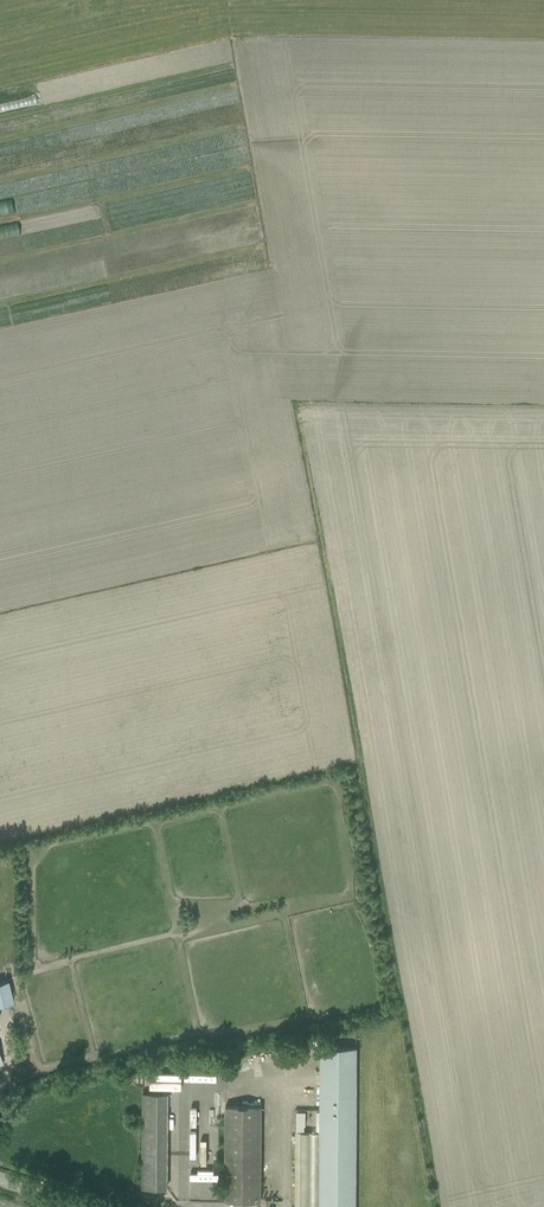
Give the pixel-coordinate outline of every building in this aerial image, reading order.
[(11,237),(19,234),(15,225),(7,228),(11,237)] [(13,1001),(8,979),(0,981),(0,1004),(13,1001)] [(355,1047),(320,1046),(319,1206),(354,1206),(355,1047)] [(143,1094),(145,1187),(167,1186),(165,1093),(143,1094)] [(260,1201),(261,1106),(225,1106),(225,1201),(260,1201)] [(295,1110),(295,1129),(304,1129),(304,1110),(295,1110)]
